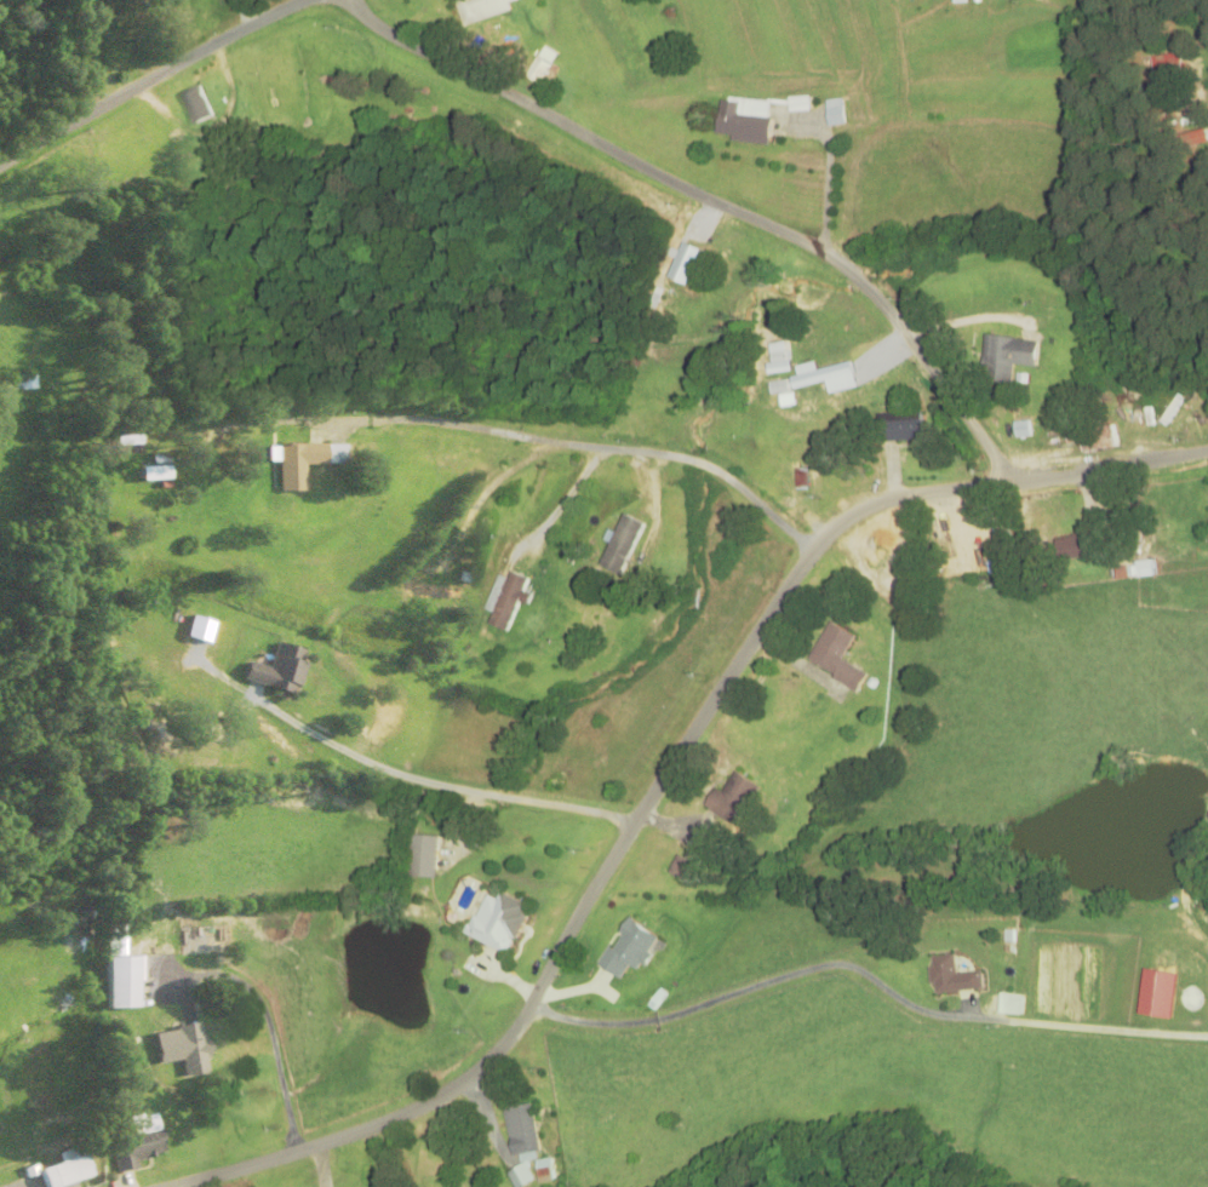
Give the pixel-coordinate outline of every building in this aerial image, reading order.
[(510,12),(508,4),(521,0),(453,0),(462,27),(510,12)] [(558,70),(550,63),(556,57),(546,48),(523,73),(540,89),(558,70)] [(192,125),(211,117),(198,86),(179,94),(192,125)] [(720,97),(713,137),(762,146),(770,106),(720,97)] [(825,100),(825,126),(843,126),(843,100),(825,100)] [(663,283),(676,290),(697,245),(684,239),(663,283)] [(1033,368),(1035,341),(983,337),(979,382),(1010,385),(1012,366),(1033,368)] [(768,355),(769,374),(789,373),(788,354),(768,355)] [(804,374),(793,377),(797,390),(855,374),(852,361),(816,371),(815,365),(802,368),(804,374)] [(788,393),(787,382),(768,383),(769,394),(788,393)] [(921,413),(877,414),(878,442),(921,441),(921,413)] [(135,453),(135,428),(111,428),(111,453),(135,453)] [(1116,429),(1077,429),(1077,451),(1116,451),(1116,429)] [(299,491),(299,464),(342,464),(342,444),(274,444),(274,491),(299,491)] [(133,467),(133,480),(161,480),(161,467),(133,467)] [(640,517),(628,511),(605,563),(617,568),(640,517)] [(1085,557),(1081,536),(1052,541),(1056,563),(1085,557)] [(517,602),(520,603),(528,580),(508,573),(505,580),(496,577),(485,610),(492,613),(487,626),(506,633),(517,602)] [(853,637),(828,624),(806,664),(856,691),(865,675),(839,661),(853,637)] [(302,652),(273,644),(266,669),(242,663),(237,681),(290,696),(302,652)] [(757,796),(739,773),(704,801),(722,824),(757,796)] [(408,879),(436,879),(436,837),(408,837),(408,879)] [(668,873),(680,879),(688,864),(676,857),(668,873)] [(507,955),(528,908),(498,894),(495,901),(483,896),(465,937),(507,955)] [(596,965),(622,985),(655,940),(629,920),(596,965)] [(117,954),(116,929),(102,929),(103,955),(117,954)] [(131,1008),(128,956),(97,958),(100,1009),(131,1008)] [(982,990),(980,972),(955,974),(953,956),(928,958),(932,995),(982,990)] [(204,1072),(195,1024),(149,1032),(154,1064),(177,1060),(180,1077),(204,1072)] [(538,1155),(529,1105),(503,1110),(512,1160),(538,1155)] [(107,1131),(115,1171),(134,1168),(132,1160),(153,1156),(147,1123),(107,1131)] [(40,1186),(61,1186),(89,1177),(81,1154),(68,1158),(65,1149),(49,1154),(53,1164),(35,1170),(40,1186)] [(554,1181),(550,1160),(533,1163),(537,1184),(554,1181)] [(512,1186),(523,1186),(532,1181),(522,1164),(505,1175),(512,1186)]
